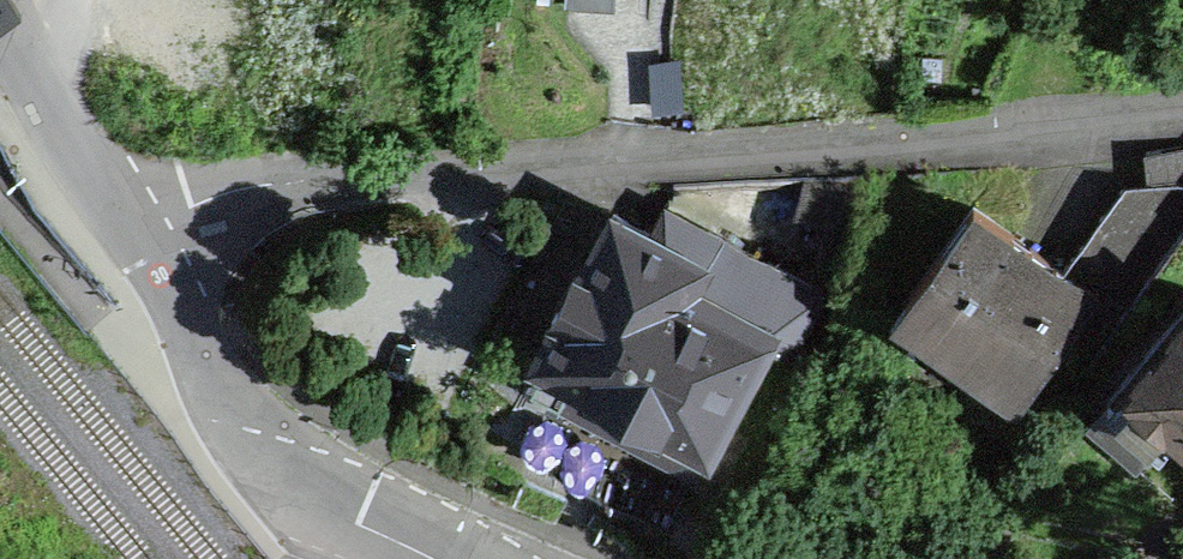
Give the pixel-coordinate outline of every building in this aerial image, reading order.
[(1149,189),(1137,205),(1182,237),(1182,190),(1149,189)] [(1079,253),(1140,297),(1182,238),(1182,237),(1137,205),(1122,194),(1079,253)] [(1063,275),(972,210),(902,306),(981,363),(967,383),(1013,416),(1060,352),(1097,300),(1063,275)] [(613,214),(538,356),(545,360),(531,388),(560,403),(563,400),(699,470),(767,340),(791,353),(824,290),(717,235),(710,249),(658,223),(652,234),(613,214)] [(1140,297),(1079,253),(1063,275),(1097,300),(1060,352),(1087,371),(1140,297)] [(1108,401),(1158,445),(1172,429),(1182,439),(1182,315),(1108,401)]
